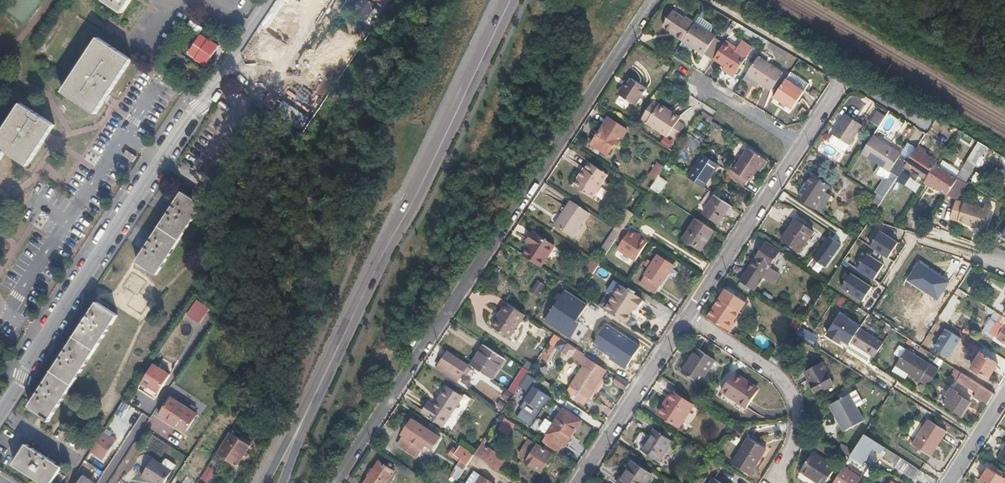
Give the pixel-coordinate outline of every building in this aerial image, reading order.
[(123,11),(130,0),(106,0),(123,11)] [(268,32),(295,50),(330,0),(289,0),(268,32)] [(355,9),(367,17),(376,4),(377,6),(381,0),(361,0),(355,9)] [(676,34),(675,35),(683,40),(695,22),(685,15),(684,17),(672,10),(662,25),(676,34)] [(699,16),(695,21),(708,30),(712,23),(699,16)] [(198,31),(201,27),(191,20),(188,24),(198,31)] [(695,21),(695,22),(683,40),(705,54),(717,35),(708,30),(695,21)] [(208,40),(201,35),(189,52),(197,57),(196,59),(205,65),(219,45),(209,38),(208,40)] [(132,59),(99,37),(63,89),(97,111),(106,97),(132,59)] [(747,55),(725,42),(715,57),(737,71),(747,55)] [(183,54),(180,57),(192,65),(194,61),(183,54)] [(783,72),(758,56),(747,74),(761,82),(772,90),(783,72)] [(169,77),(172,72),(161,65),(158,70),(169,77)] [(808,83),(790,72),(786,78),(803,90),(808,83)] [(761,82),(747,74),(744,78),(758,87),(761,82)] [(648,88),(632,78),(627,85),(625,84),(619,94),(637,105),(648,88)] [(803,90),(786,78),(774,97),(792,109),(804,90),(803,90)] [(670,137),(672,133),(681,120),(683,116),(663,102),(662,103),(655,99),(643,118),(650,122),(649,124),(670,137)] [(6,150),(27,164),(54,123),(21,101),(0,133),(0,158),(6,150)] [(871,122),(879,126),(884,115),(876,111),(871,122)] [(628,129),(609,116),(592,143),(608,153),(616,142),(619,144),(628,129)] [(861,128),(845,118),(833,137),(849,147),(861,128)] [(687,124),(681,120),(672,133),(679,137),(687,124)] [(899,178),(906,166),(911,159),(874,136),(862,155),(880,166),(899,178)] [(688,145),(697,150),(701,143),(693,138),(688,145)] [(678,144),(673,140),(668,146),(674,150),(678,144)] [(919,147),(911,159),(906,166),(927,179),(936,165),(938,163),(925,154),(926,152),(919,147)] [(137,155),(126,148),(122,154),(133,161),(137,155)] [(734,162),(726,175),(736,182),(740,176),(750,182),(764,159),(751,151),(741,167),(734,162)] [(704,155),(690,178),(705,188),(720,165),(704,155)] [(676,161),(671,158),(667,163),(672,167),(676,161)] [(608,174),(591,162),(584,173),(582,172),(578,178),(580,179),(576,185),(593,197),(608,174)] [(957,179),(936,165),(927,179),(925,182),(933,188),(935,186),(947,194),(957,179)] [(957,178),(964,182),(972,170),(964,165),(957,178)] [(885,199),(892,189),(899,178),(880,166),(874,175),(884,181),(877,193),(878,194),(885,199)] [(651,175),(657,179),(662,171),(656,167),(651,175)] [(813,177),(799,199),(815,209),(829,188),(813,177)] [(966,183),(957,178),(947,194),(956,200),(966,183)] [(204,205),(184,192),(136,265),(157,278),(204,205)] [(719,224),(731,205),(714,194),(701,213),(719,224)] [(865,215),(872,219),(878,210),(885,199),(878,194),(865,215)] [(555,225),(574,237),(590,212),(572,200),(555,225)] [(956,219),(961,202),(957,201),(952,218),(956,219)] [(985,209),(961,202),(956,219),(986,228),(993,206),(987,204),(985,209)] [(625,212),(614,229),(616,230),(621,233),(632,217),(625,212)] [(813,230),(795,219),(781,239),(800,251),(813,230)] [(702,251),(714,232),(697,220),(684,239),(702,251)] [(876,227),(865,243),(886,258),(898,242),(876,227)] [(603,250),(608,253),(621,233),(616,230),(603,250)] [(649,242),(631,230),(618,250),(636,262),(649,242)] [(532,244),(524,255),(542,267),(556,245),(536,232),(529,242),(532,244)] [(826,266),(841,244),(826,235),(812,257),(826,266)] [(765,244),(739,283),(753,292),(779,252),(765,244)] [(873,280),(883,263),(862,251),(852,267),(873,280)] [(645,267),(651,270),(641,284),(657,295),(677,264),(669,259),(667,263),(659,257),(653,265),(648,263),(645,267)] [(590,269),(595,273),(601,264),(602,263),(596,260),(590,269)] [(937,274),(919,262),(908,280),(926,292),(937,274)] [(605,267),(601,264),(595,273),(599,276),(605,267)] [(846,271),(838,286),(862,301),(871,285),(846,271)] [(621,285),(605,310),(626,324),(632,316),(630,315),(635,308),(638,310),(644,301),(641,299),(641,298),(621,285)] [(746,302),(727,290),(709,318),(731,332),(736,325),(731,321),(739,311),(740,312),(746,302)] [(958,295),(954,293),(939,316),(948,322),(963,298),(958,295)] [(187,314),(200,324),(211,309),(198,299),(187,314)] [(120,317),(99,303),(31,408),(46,417),(44,420),(52,424),(53,422),(52,421),(120,317)] [(511,338),(526,315),(508,303),(502,311),(503,312),(494,327),(511,338)] [(996,321),(989,333),(997,338),(1004,326),(996,321)] [(1004,326),(997,338),(1004,343),(1004,325),(1004,326)] [(848,341),(872,356),(880,342),(856,327),(848,341)] [(625,339),(614,332),(596,358),(608,366),(625,339)] [(486,346),(472,366),(495,381),(508,361),(486,346)] [(592,358),(596,353),(587,347),(583,353),(592,358)] [(797,352),(790,347),(783,357),(791,362),(797,352)] [(589,399),(608,370),(577,349),(571,358),(584,366),(571,387),(589,399)] [(928,364),(904,349),(894,365),(918,380),(928,364)] [(716,362),(698,351),(684,374),(702,385),(716,362)] [(454,373),(462,361),(448,352),(440,364),(454,373)] [(980,352),(966,375),(983,386),(998,363),(980,352)] [(772,362),(778,366),(783,357),(778,353),(772,362)] [(159,395),(171,373),(152,363),(140,384),(159,395)] [(835,385),(823,364),(805,373),(818,394),(835,385)] [(490,388),(495,381),(472,366),(467,373),(490,388)] [(957,380),(961,372),(955,368),(950,376),(957,380)] [(516,382),(521,386),(529,375),(523,371),(516,382)] [(994,393),(983,386),(966,375),(961,372),(957,380),(976,391),(989,400),(994,393)] [(751,383),(737,374),(724,394),(749,410),(760,392),(749,386),(751,383)] [(182,376),(176,385),(179,387),(185,378),(182,376)] [(626,390),(630,384),(618,376),(614,381),(626,390)] [(516,382),(510,391),(515,395),(521,386),(516,382)] [(531,426),(549,395),(534,386),(515,417),(531,426)] [(958,392),(950,387),(945,395),(947,397),(943,404),(961,416),(969,402),(956,394),(958,392)] [(465,399),(450,388),(437,408),(431,404),(425,413),(446,428),(465,399)] [(973,395),(987,404),(989,400),(976,391),(973,395)] [(673,392),(658,415),(679,429),(694,406),(673,392)] [(863,421),(849,396),(832,405),(840,420),(838,420),(845,431),(863,421)] [(123,401),(115,414),(125,420),(133,407),(123,401)] [(165,420),(191,437),(203,418),(177,402),(165,420)] [(564,410),(543,443),(554,450),(560,442),(565,446),(566,447),(582,422),(564,410)] [(510,433),(514,423),(504,419),(500,429),(510,433)] [(442,439),(414,420),(403,435),(406,437),(400,445),(420,459),(429,447),(434,450),(442,439)] [(946,432),(928,420),(912,446),(930,457),(946,432)] [(664,462),(675,440),(653,429),(641,451),(664,462)] [(861,465),(867,456),(864,454),(869,447),(872,449),(895,463),(893,466),(914,479),(920,470),(864,434),(851,455),(849,458),(861,465)] [(111,440),(105,436),(93,454),(105,462),(119,441),(113,437),(111,440)] [(253,452),(232,438),(219,459),(240,473),(253,452)] [(489,440),(486,439),(475,455),(498,471),(505,460),(485,446),(489,440)] [(751,440),(734,465),(750,476),(768,450),(751,440)] [(565,446),(560,442),(554,450),(559,453),(565,446)] [(60,475),(64,470),(28,446),(15,466),(41,482),(63,482),(66,479),(60,475)] [(453,476),(459,480),(468,467),(475,455),(461,446),(458,451),(455,449),(451,455),(462,462),(453,476)] [(553,456),(540,447),(528,464),(541,474),(553,456)] [(811,455),(799,473),(815,482),(825,482),(834,470),(811,455)] [(198,482),(211,464),(203,459),(191,478),(198,482)] [(152,463),(141,481),(143,482),(167,482),(177,469),(166,461),(161,469),(152,463)] [(368,482),(390,482),(397,473),(381,463),(368,482)] [(635,465),(632,463),(618,482),(623,482),(627,477),(629,478),(632,473),(630,472),(635,465)] [(623,482),(648,482),(653,476),(635,465),(630,472),(632,473),(629,478),(627,477),(623,482)] [(468,467),(459,480),(463,482),(478,482),(482,476),(468,467)] [(978,482),(1004,482),(1004,478),(985,467),(977,482),(978,482)] [(843,468),(833,482),(854,482),(858,477),(843,468)]
